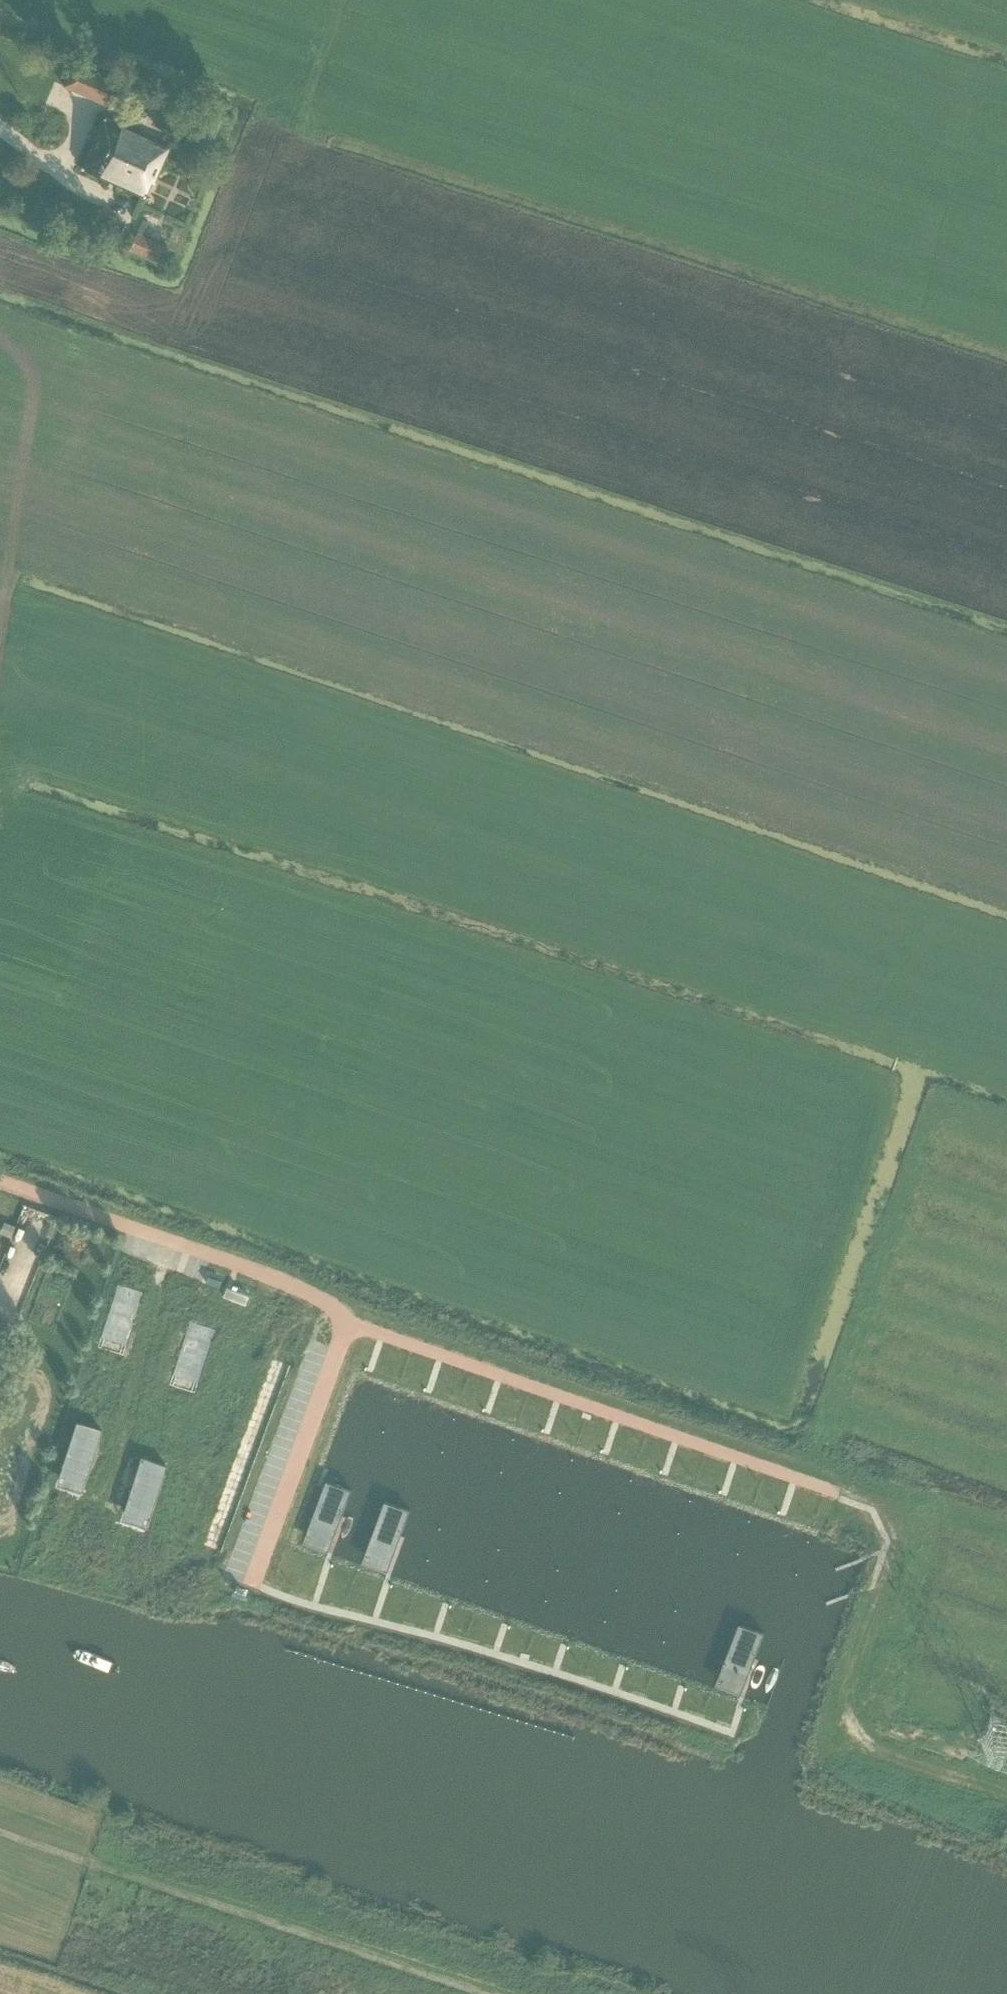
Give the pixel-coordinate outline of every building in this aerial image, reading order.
[(129,88),(75,63),(64,87),(118,111),(129,88)] [(82,168),(142,195),(149,180),(153,182),(169,145),(105,117),(82,168)] [(136,232),(129,247),(157,259),(164,244),(136,232)] [(324,1472),(297,1545),(354,1566),(381,1493),(324,1472)] [(381,1493),(354,1566),(411,1586),(438,1513),(381,1493)] [(723,1615),(696,1689),(753,1709),(780,1636),(723,1615)]
